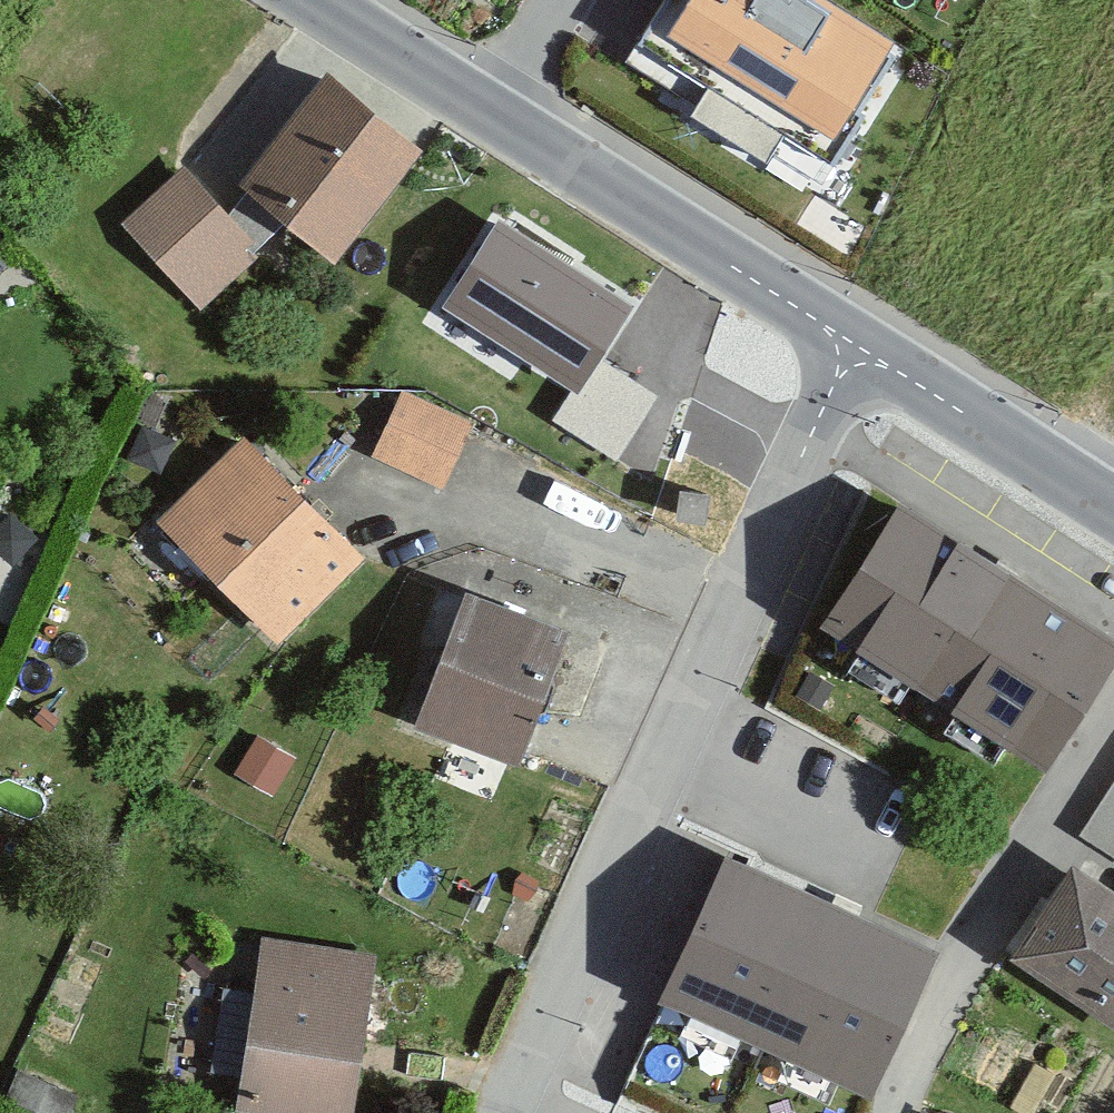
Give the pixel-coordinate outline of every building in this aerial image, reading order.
[(835,168),(868,116),(862,112),(897,57),(889,52),(893,45),(824,0),(664,0),(637,42),(835,168)] [(322,74),(234,185),(284,225),(335,265),(424,154),(322,74)] [(121,225),(200,311),(256,259),(252,254),(248,250),(255,243),(206,189),(185,167),(121,225)] [(633,307),(499,222),(445,307),(525,358),(573,389),(578,392),(600,358),(633,307)] [(629,377),(600,358),(578,392),(573,389),(553,421),(618,463),(660,397),(629,377)] [(149,394),(137,420),(140,425),(154,431),(167,402),(149,394)] [(402,394),(372,457),(442,490),(456,460),(472,427),(402,394)] [(140,425),(125,459),(161,474),(175,440),(154,431),(140,425)] [(152,519),(276,646),(286,636),(366,559),(243,432),(152,519)] [(896,498),(849,572),(812,630),(857,658),(848,673),(900,706),(910,690),(955,719),(946,732),(993,762),(1005,744),(1047,771),(1113,665),(1113,636),(896,498)] [(568,632),(464,595),(415,731),(507,764),(520,768),(531,735),(568,632)] [(833,687),(810,673),(796,696),(819,710),(833,687)] [(297,757),(258,734),(234,775),(272,798),(297,757)] [(1080,835),(1113,856),(1113,782),(1080,835)] [(860,1097),(872,1102),(938,955),(727,861),(661,1008),(839,1087),(860,1097)] [(1073,868),(1011,962),(1113,1030),(1113,895),(1073,868)] [(529,903),(538,882),(520,874),(511,895),(529,903)] [(263,941),(237,1111),(251,1112),(351,1112),(362,1041),(375,958),(263,941)] [(16,1066),(3,1097),(36,1112),(71,1112),(80,1095),(16,1066)]
